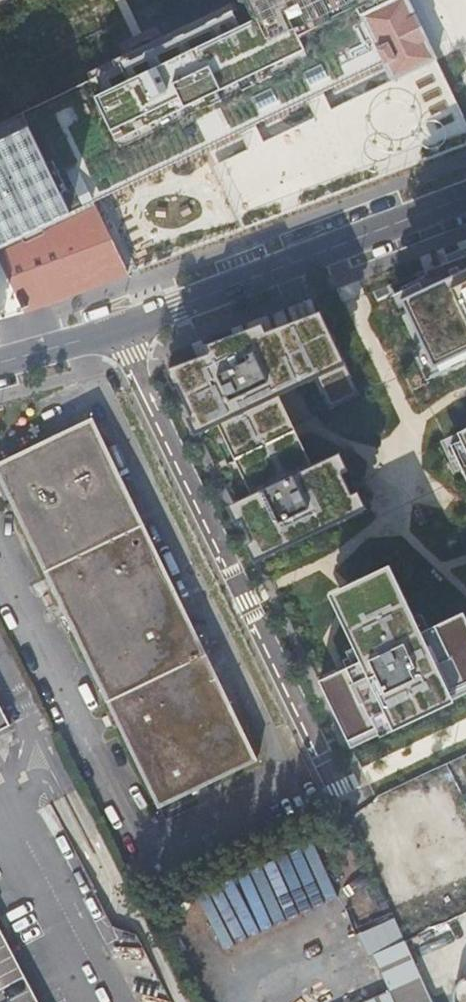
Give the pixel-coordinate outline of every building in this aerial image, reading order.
[(261,7),(0,131),(0,267),(20,309),(125,275),(91,203),(243,130),(259,123),(311,98),(327,91),(381,65),(389,82),(335,108),(371,183),(465,146),(465,119),(409,0),(257,0),(261,7)] [(248,229),(371,183),(335,108),(327,91),(311,98),(320,116),(267,141),(259,123),(243,130),(251,148),(216,165),(248,229)] [(398,292),(441,382),(465,370),(465,260),(398,292)] [(22,313),(20,309),(0,267),(0,319),(22,313)] [(173,365),(201,427),(220,419),(253,490),(234,499),(261,555),(361,508),(335,452),(315,461),(282,390),(318,374),(332,405),(363,391),(323,307),(173,365)] [(0,463),(0,485),(158,809),(254,760),(90,418),(0,463)] [(318,676),(348,739),(465,684),(465,615),(463,608),(421,628),(389,560),(328,589),(360,656),(318,676)] [(0,938),(0,1001),(33,1001),(0,938)] [(402,942),(374,954),(388,987),(357,1001),(429,1001),(402,942)] [(452,985),(447,997),(450,1001),(465,1001),(465,979),(452,985)]
